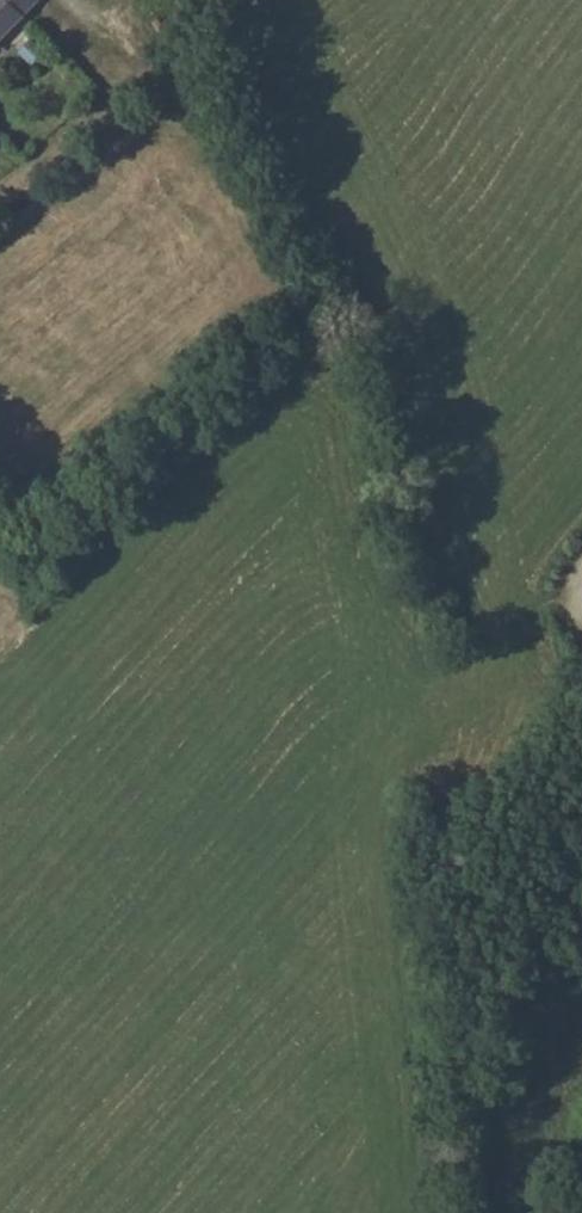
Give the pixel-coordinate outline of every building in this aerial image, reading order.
[(23,14),(25,14),(40,0),(0,0),(0,37),(23,14)]
